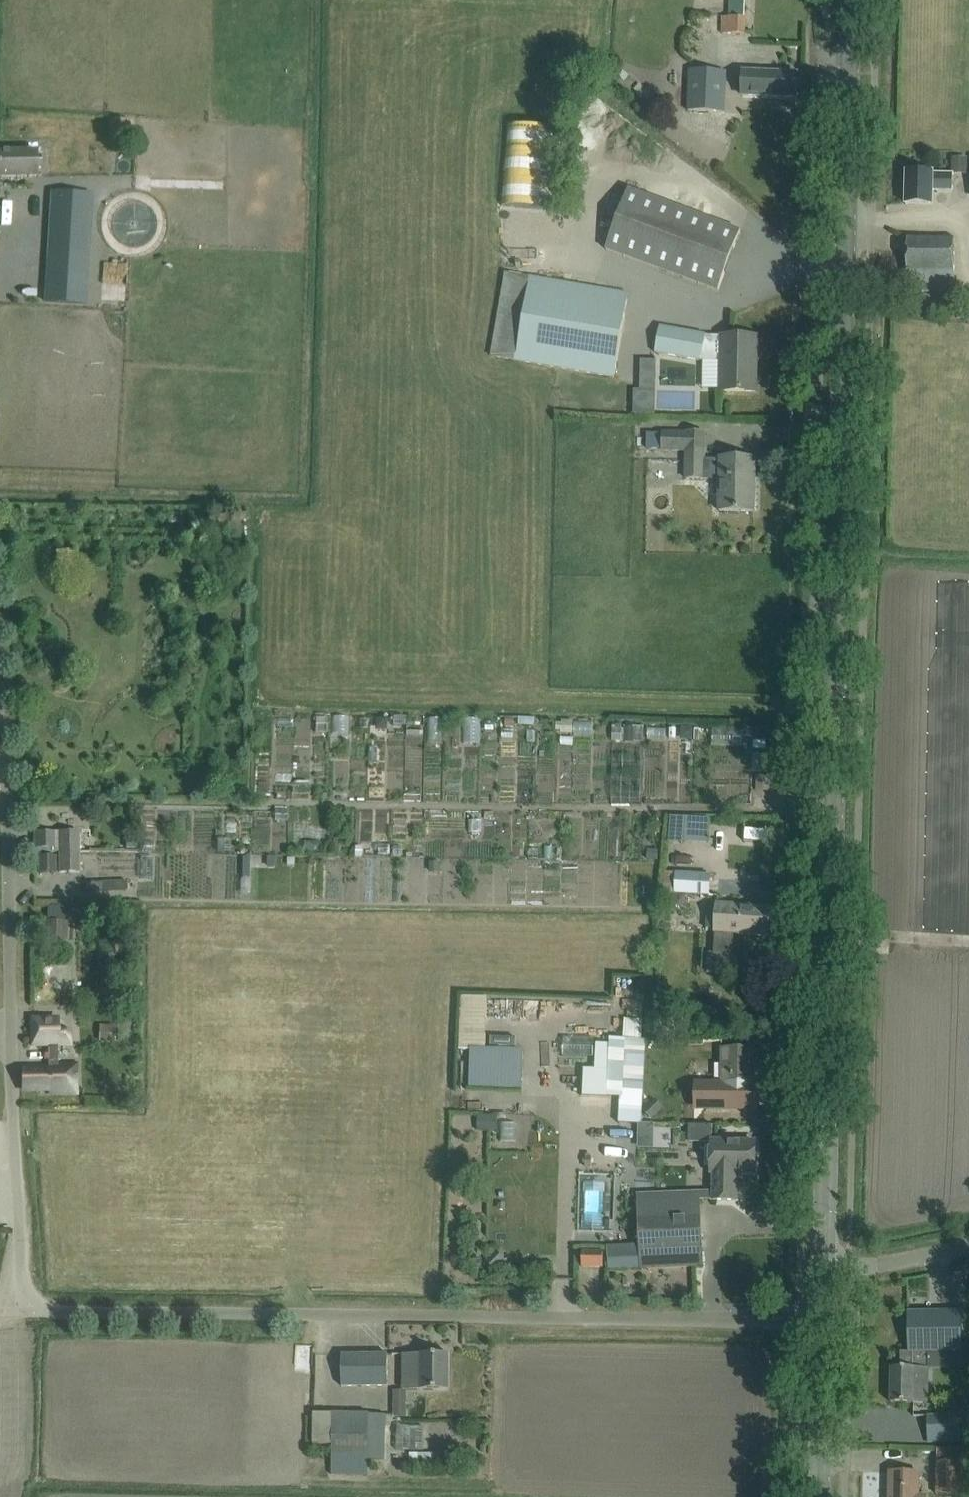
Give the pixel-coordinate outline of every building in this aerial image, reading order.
[(744,34),(745,0),(724,0),(723,34),(744,34)] [(727,70),(691,68),(689,107),(724,109),(727,70)] [(796,96),(796,74),(745,73),(745,95),(796,96)] [(122,135),(123,120),(109,120),(109,134),(122,135)] [(0,151),(0,176),(38,176),(38,151),(0,151)] [(966,176),(967,160),(952,160),(953,177),(957,176),(966,176)] [(906,172),(905,204),(932,205),(933,189),(952,190),(952,174),(933,173),(933,172),(906,172)] [(718,291),(740,231),(628,189),(606,249),(718,291)] [(48,253),(47,275),(87,278),(88,255),(89,239),(92,193),(52,191),(48,253)] [(956,239),(932,239),(907,238),(907,291),(955,292),(956,239)] [(132,291),(134,266),(111,265),(109,289),(132,291)] [(614,376),(628,292),(505,270),(490,354),(614,376)] [(756,391),(757,336),(721,335),(721,337),(705,337),(706,335),(660,325),(654,352),(702,361),(703,357),(719,357),(719,391),(756,391)] [(640,390),(634,390),(634,415),(655,415),(656,391),(640,390)] [(686,478),(719,479),(718,510),(754,511),(755,459),(720,458),(720,459),(704,459),(704,434),(646,433),(646,447),(662,447),(662,450),(686,451),(686,478)] [(515,727),(514,717),(505,718),(505,727),(515,727)] [(681,727),(681,739),(693,739),(693,727),(681,727)] [(634,741),(634,728),(624,728),(624,741),(634,741)] [(654,754),(673,753),(673,730),(654,730),(654,754)] [(727,750),(747,751),(747,743),(727,742),(727,750)] [(314,776),(315,756),(302,756),(301,776),(314,776)] [(781,794),(782,778),(764,776),(762,793),(781,794)] [(405,813),(404,831),(418,832),(419,813),(405,813)] [(709,819),(670,817),(669,838),(708,840),(709,819)] [(59,832),(59,852),(79,851),(79,831),(59,832)] [(37,847),(53,847),(53,832),(37,832),(37,847)] [(647,859),(657,860),(658,848),(648,847),(647,859)] [(79,871),(79,851),(59,852),(59,872),(79,871)] [(143,855),(117,853),(116,879),(142,880),(143,855)] [(39,872),(55,872),(55,856),(39,856),(39,872)] [(233,860),(201,859),(200,881),(232,882),(233,860)] [(441,872),(441,861),(429,861),(429,872),(441,872)] [(665,883),(665,892),(677,893),(709,894),(710,874),(666,872),(665,883)] [(708,905),(706,927),(715,927),(714,932),(715,932),(714,954),(733,954),(734,933),(774,936),(776,906),(717,901),(716,906),(708,905)] [(68,920),(48,919),(47,937),(67,938),(68,920)] [(710,954),(709,972),(740,973),(740,955),(733,954),(714,954),(710,954)] [(662,1012),(661,1031),(678,1032),(679,1012),(662,1012)] [(57,1018),(32,1018),(33,1045),(48,1045),(49,1068),(23,1069),(23,1089),(50,1089),(50,1092),(76,1092),(76,1064),(61,1064),(61,1068),(59,1068),(57,1045),(70,1045),(70,1032),(57,1032),(57,1018)] [(100,1041),(116,1041),(116,1024),(100,1024),(100,1041)] [(600,1061),(601,1040),(564,1039),(563,1059),(600,1061)] [(614,1094),(627,1095),(626,1126),(649,1127),(652,1042),(616,1041),(614,1094)] [(472,1047),(471,1085),(522,1086),(523,1048),(472,1047)] [(721,1083),(704,1083),(704,1108),(757,1108),(757,1085),(757,1049),(721,1049),(721,1083)] [(591,1104),(610,1103),(609,1063),(589,1063),(591,1104)] [(498,1131),(498,1115),(478,1115),(477,1131),(498,1131)] [(712,1124),(697,1124),(689,1124),(689,1140),(697,1140),(712,1140),(712,1124)] [(703,1266),(700,1199),(714,1198),(714,1200),(736,1200),(737,1172),(755,1172),(755,1142),(711,1141),(711,1171),(715,1172),(714,1190),(699,1192),(638,1194),(642,1268),(703,1266)] [(603,1252),(582,1252),(582,1266),(603,1267),(603,1252)] [(908,1312),(908,1351),(908,1352),(912,1352),(912,1367),(891,1367),(891,1402),(923,1402),(923,1387),(928,1387),(928,1350),(962,1351),(961,1310),(908,1312)] [(388,1386),(388,1353),(342,1354),(342,1386),(388,1386)] [(421,1354),(412,1354),(403,1354),(403,1390),(406,1390),(449,1390),(449,1354),(421,1353),(421,1354)] [(403,1390),(393,1390),(394,1415),(407,1415),(406,1390),(403,1390)] [(386,1413),(369,1413),(314,1412),(313,1444),(332,1444),(332,1475),(368,1475),(368,1471),(383,1472),(384,1457),(385,1457),(386,1413)] [(929,1414),(929,1441),(960,1441),(960,1414),(929,1414)] [(405,1429),(405,1451),(429,1450),(428,1428),(405,1429)] [(937,1492),(963,1492),(963,1496),(968,1496),(968,1448),(938,1447),(937,1492)] [(889,1496),(926,1496),(926,1495),(918,1495),(918,1472),(890,1471),(889,1496)]
